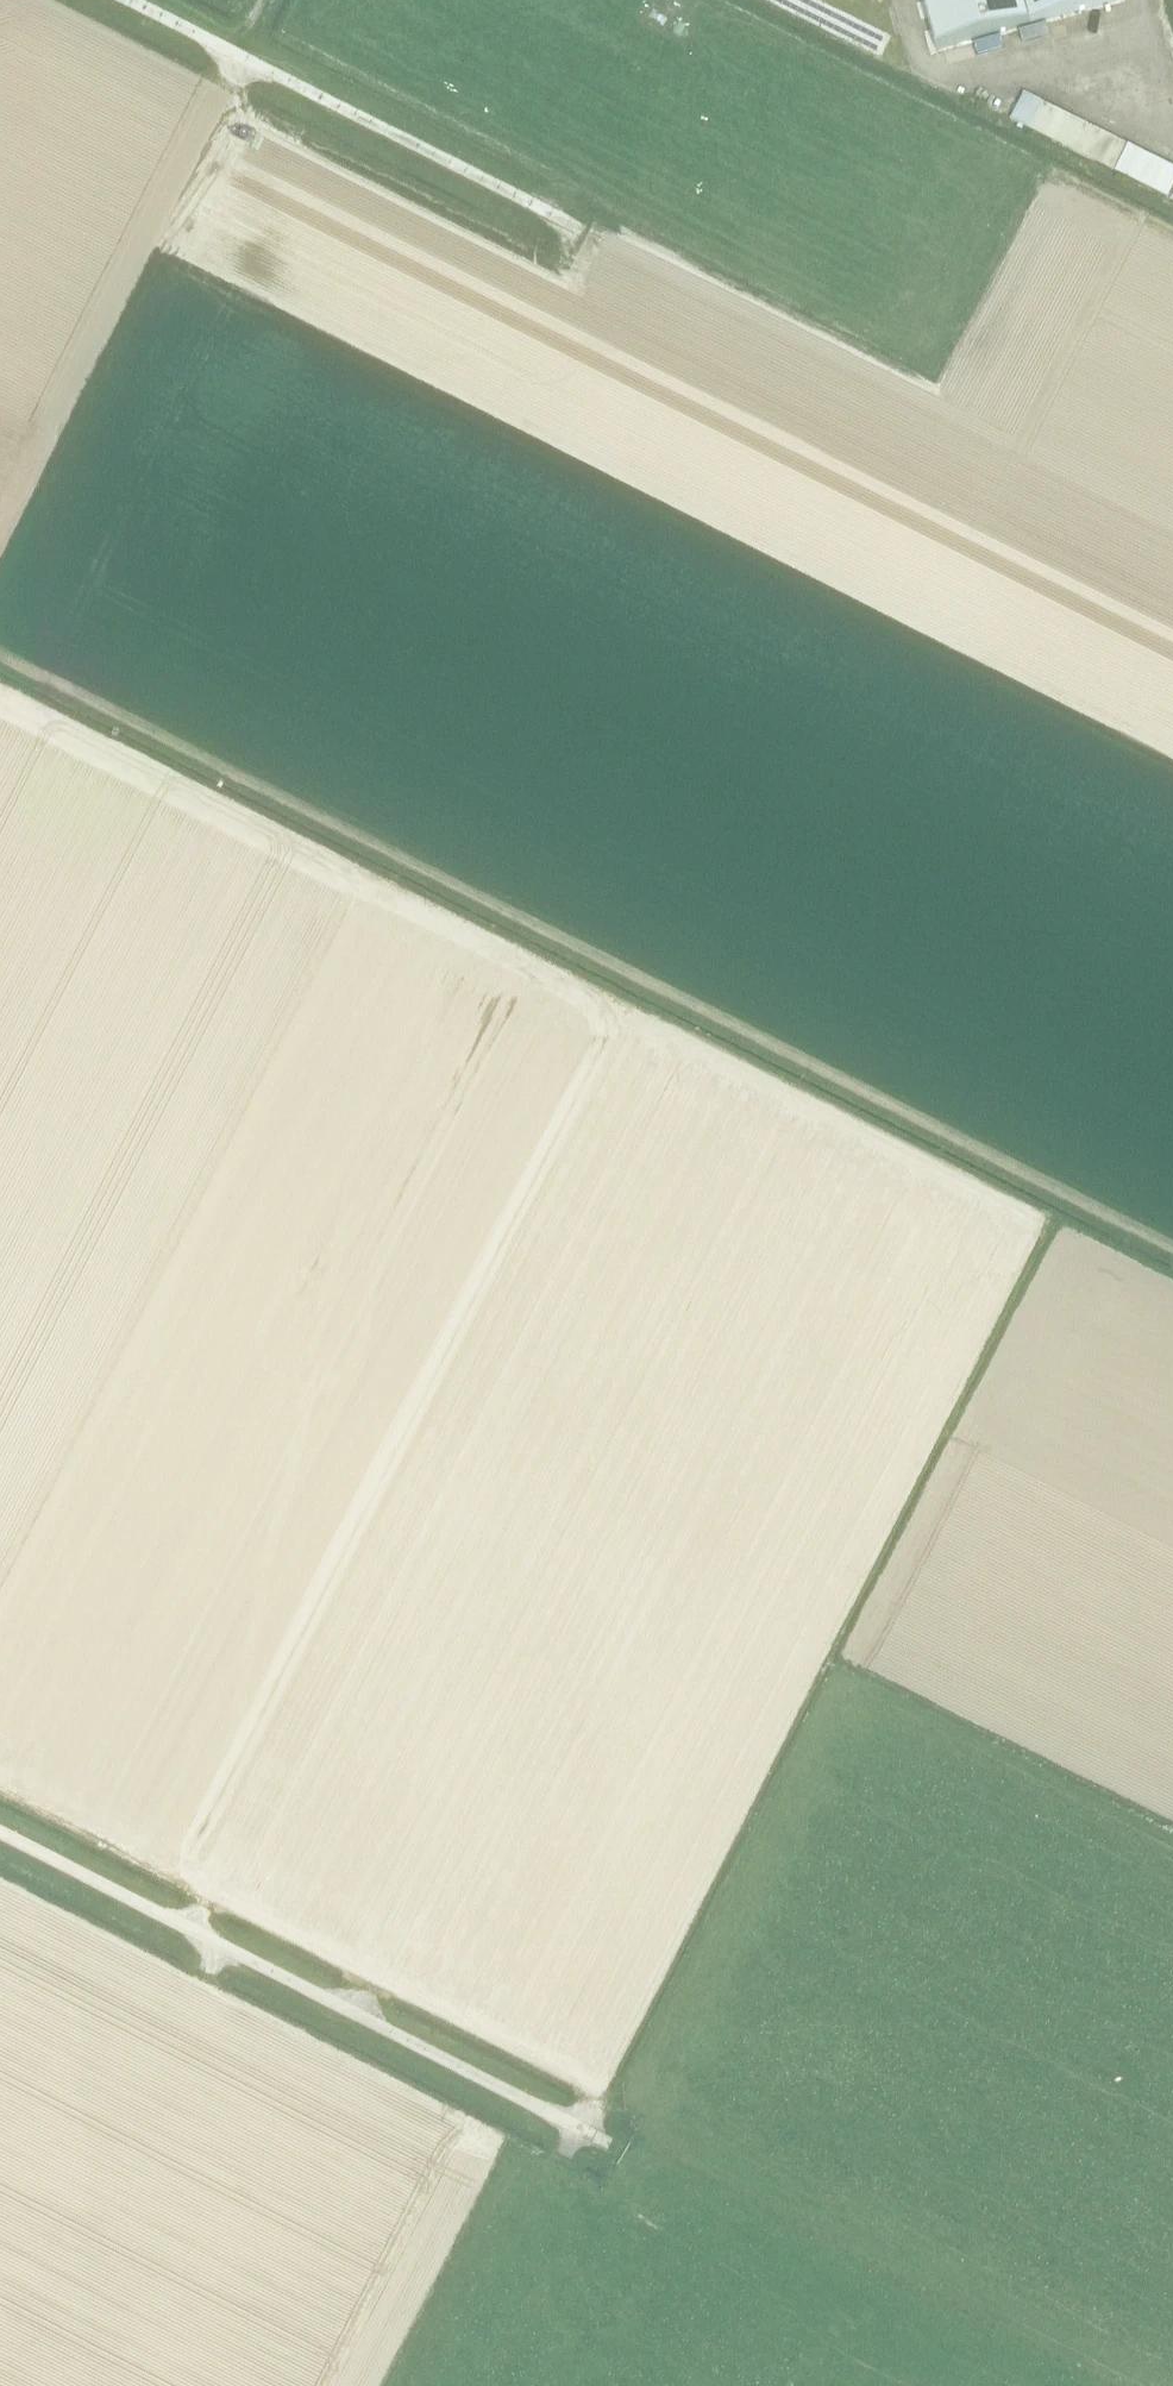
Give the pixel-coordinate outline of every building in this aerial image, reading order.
[(935,48),(1028,23),(1111,0),(921,0),(935,48)] [(1027,93),(1011,120),(1170,200),(1172,193),(1172,166),(1027,93)]
